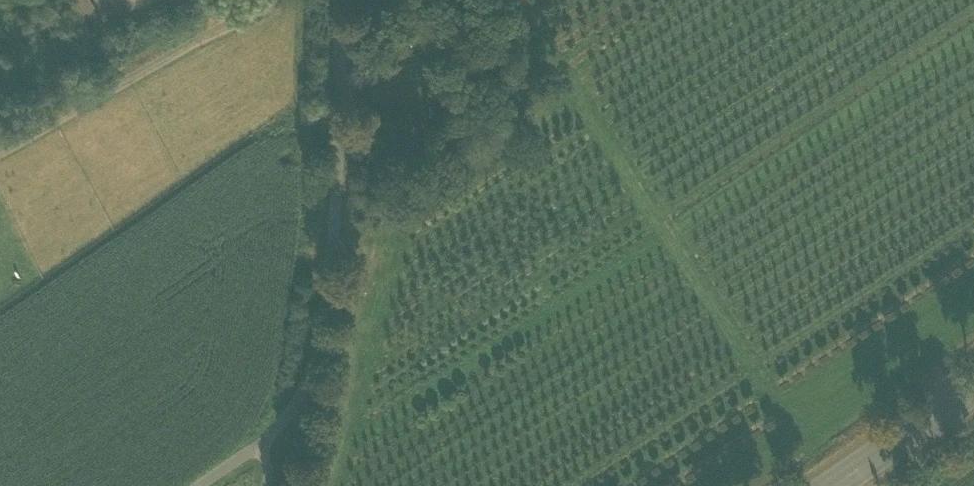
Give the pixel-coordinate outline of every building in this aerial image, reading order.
[(74,17),(95,4),(92,0),(63,0),(74,17)]
